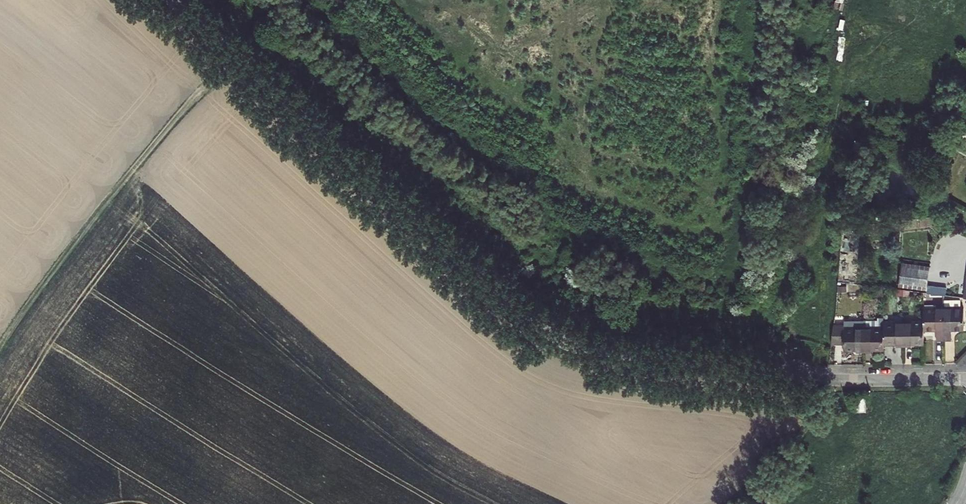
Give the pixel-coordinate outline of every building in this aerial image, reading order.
[(899,287),(928,288),(929,265),(900,264),(899,287)] [(927,286),(927,294),(945,295),(946,287),(927,286)] [(933,340),(941,340),(941,331),(941,307),(921,307),(921,315),(921,328),(933,328),(933,340)] [(941,307),(941,331),(949,331),(949,328),(961,328),(961,307),(941,307)] [(901,321),(901,345),(908,345),(908,343),(921,343),(921,328),(921,315),(901,315),(901,321)] [(853,351),(861,351),(861,327),(861,318),(841,318),(841,323),(831,323),(829,343),(840,343),(840,348),(853,348),(853,351)] [(893,345),(901,345),(901,321),(881,321),(881,327),(881,343),(893,343),(893,345)] [(861,327),(861,351),(868,351),(868,348),(881,348),(881,343),(881,327),(861,327)] [(857,397),(858,410),(866,410),(866,397),(857,397)]
